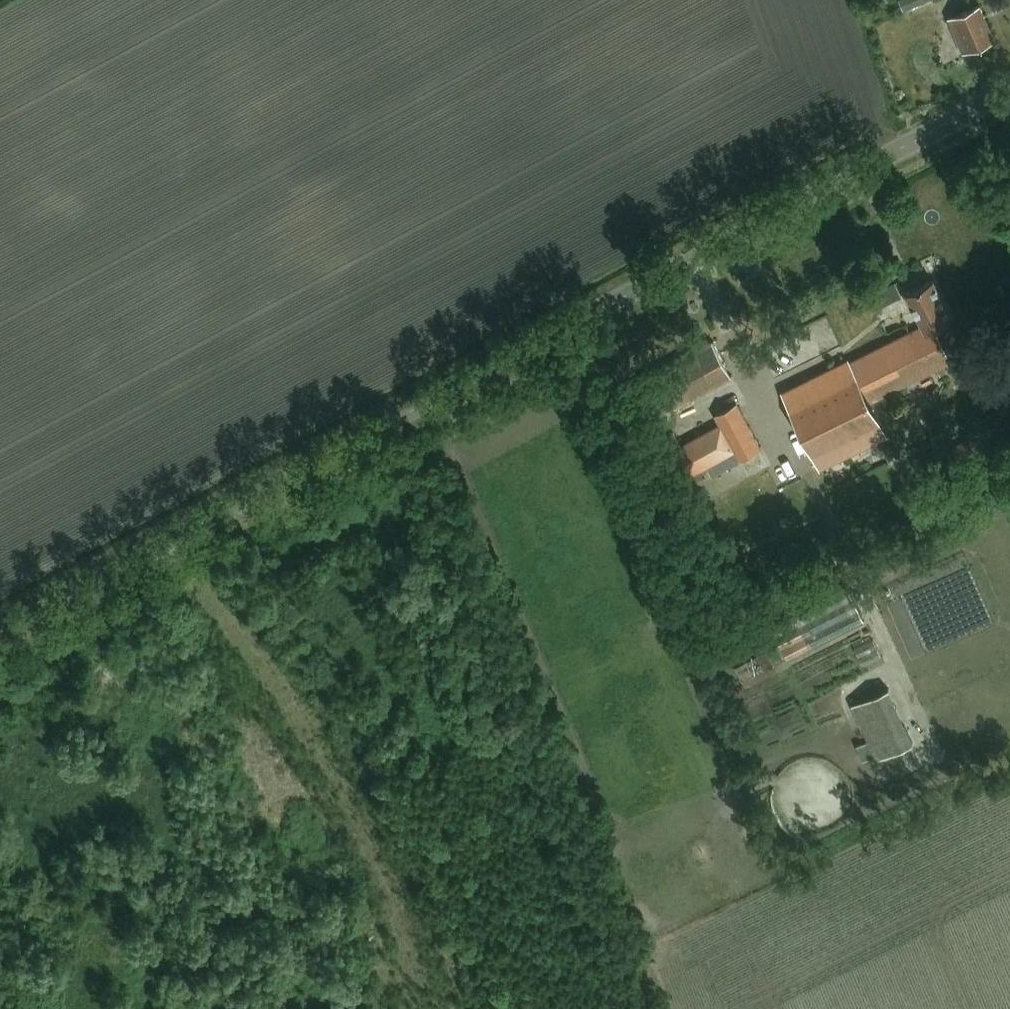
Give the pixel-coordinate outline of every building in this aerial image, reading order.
[(933,0),(899,0),(903,12),(933,0)] [(963,53),(994,41),(981,6),(950,18),(963,53)] [(872,401),(954,361),(937,326),(954,318),(934,279),(908,292),(923,324),(852,359),(851,357),(783,390),(820,467),(888,434),(872,401)] [(653,419),(732,377),(713,341),(634,383),(653,419)] [(763,450),(738,403),(714,417),(719,426),(665,456),(679,483),(725,457),(729,464),(739,460),(740,462),(763,450)] [(847,591),(763,633),(767,641),(774,637),(786,661),(863,623),(847,591)] [(914,744),(890,689),(851,706),(876,761),(914,744)]
